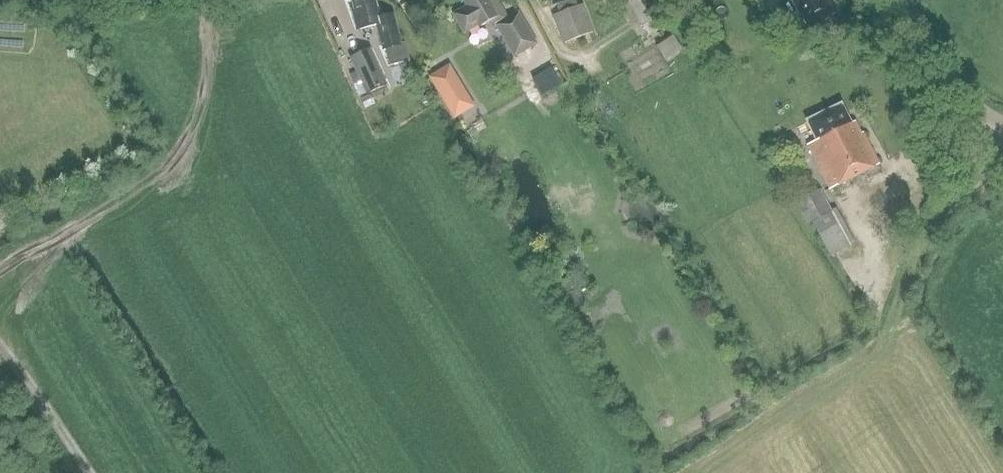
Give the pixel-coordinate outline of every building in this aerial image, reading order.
[(386,50),(389,65),(410,60),(405,41),(399,43),(392,15),(381,18),(380,9),(377,10),(375,0),(351,0),(354,10),(351,11),(355,30),(376,25),(381,51),(386,50)] [(478,26),(479,28),(487,24),(491,30),(497,27),(514,58),(537,45),(518,13),(508,19),(497,0),(463,0),(467,7),(453,15),(464,34),(478,26)] [(554,15),(563,42),(592,32),(582,4),(576,6),(573,0),(552,0),(553,4),(557,3),(560,12),(554,15)] [(810,27),(839,9),(833,0),(792,0),(810,27)] [(682,49),(672,33),(654,45),(664,61),(682,49)] [(386,86),(370,49),(350,57),(356,71),(360,81),(366,94),(386,86)] [(450,64),(429,76),(442,97),(463,84),(450,64)] [(360,81),(356,71),(350,74),(354,83),(360,81)] [(839,103),(806,120),(817,141),(807,146),(813,156),(830,190),(879,164),(863,133),(856,136),(839,103)] [(788,121),(779,126),(782,131),(791,127),(788,121)] [(831,256),(850,246),(821,190),(797,202),(809,224),(813,221),(831,256)] [(9,223),(0,205),(0,228),(9,223)]
